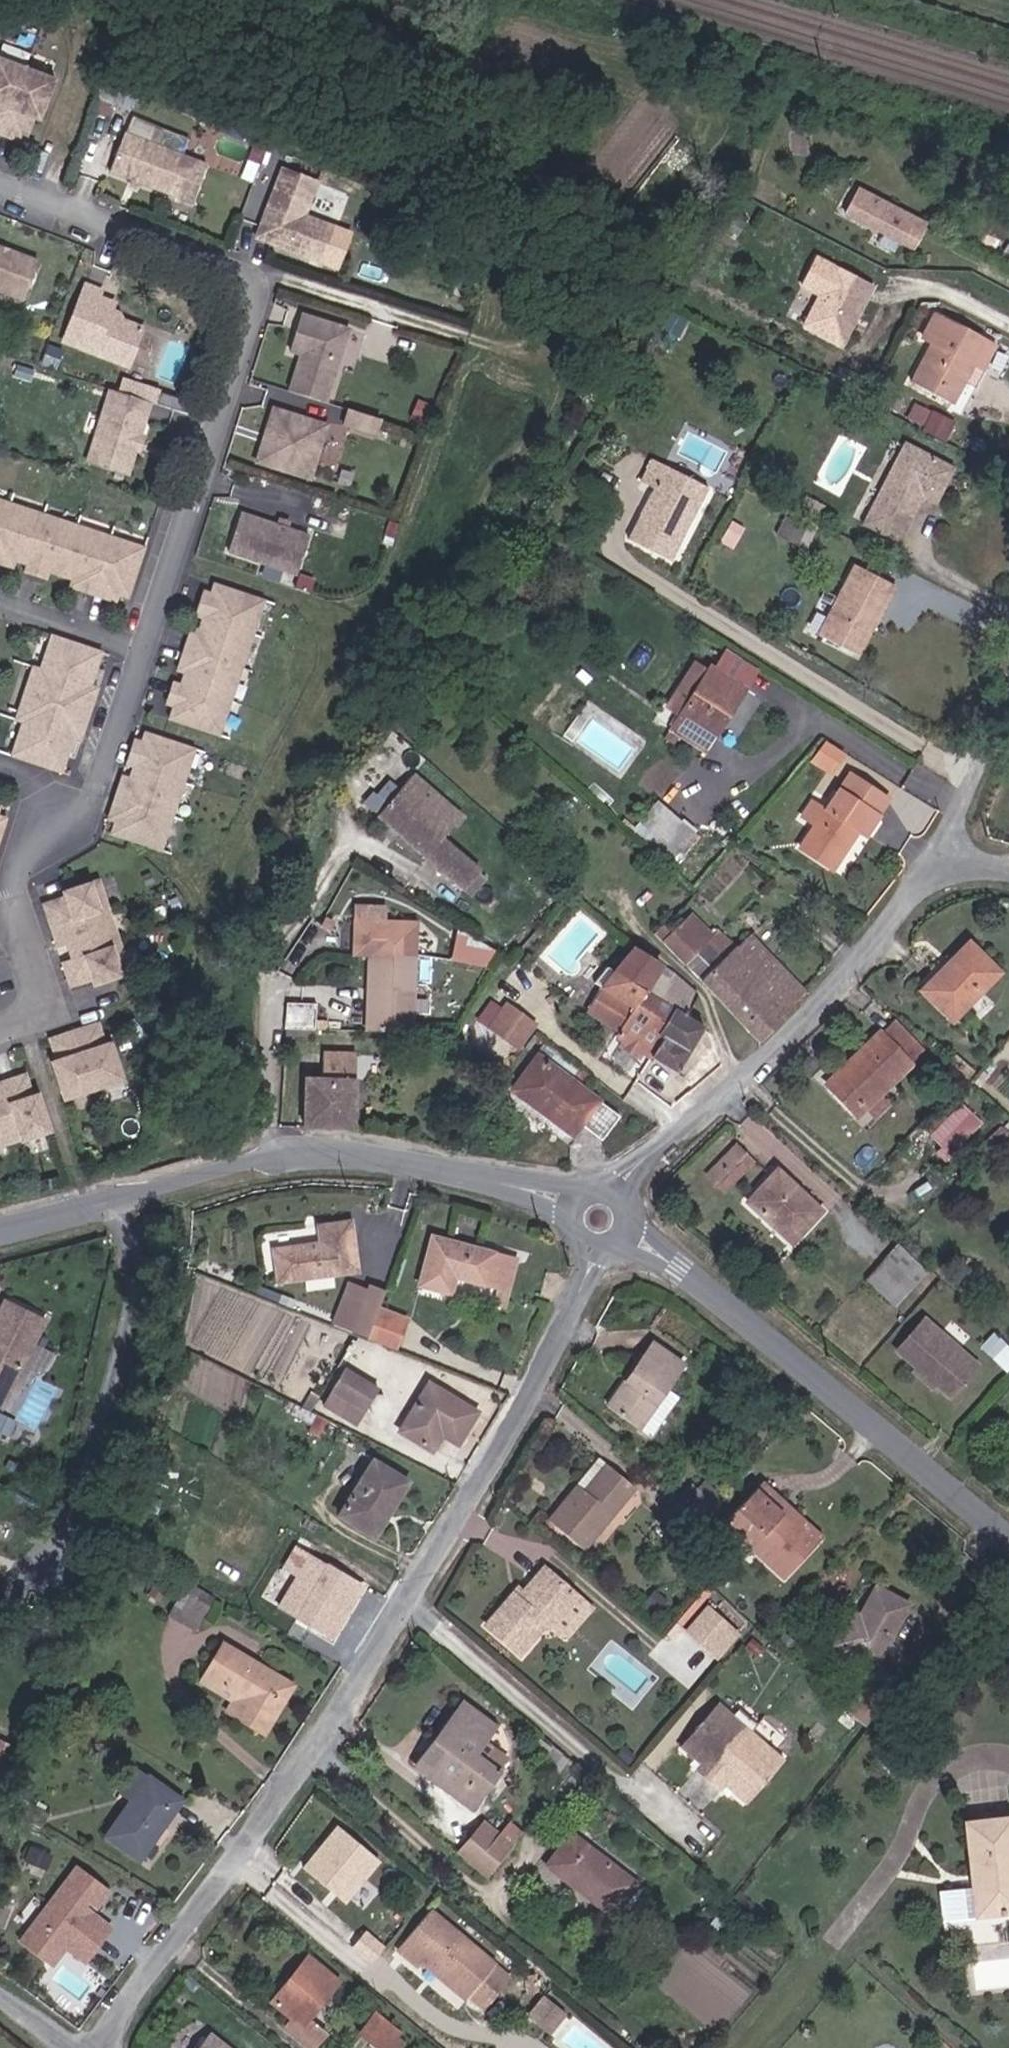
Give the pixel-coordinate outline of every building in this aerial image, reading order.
[(16,137),(33,94),(0,82),(0,136),(2,132),(11,135),(16,137)] [(92,120),(98,102),(78,94),(71,112),(92,120)] [(112,107),(98,102),(92,120),(106,125),(112,107)] [(1,161),(11,135),(2,132),(0,136),(0,160),(1,161)] [(148,209),(162,171),(101,148),(87,186),(148,209)] [(19,165),(26,167),(29,159),(22,156),(19,165)] [(260,184),(233,251),(249,257),(251,251),(264,256),(268,265),(297,276),(310,241),(282,229),(295,198),(260,184)] [(834,217),(844,222),(859,192),(850,187),(834,217)] [(894,248),(909,217),(859,192),(844,222),(894,248)] [(894,248),(903,253),(919,222),(909,217),(894,248)] [(38,262),(0,248),(0,292),(24,300),(38,262)] [(818,298),(803,328),(842,349),(874,290),(817,260),(801,289),(818,298)] [(129,368),(143,330),(118,321),(110,318),(112,312),(115,305),(100,300),(102,293),(86,287),(65,343),(129,368)] [(118,321),(120,316),(112,312),(110,318),(118,321)] [(327,400),(349,328),(303,313),(292,350),(307,354),(305,359),(301,358),(291,389),(327,400)] [(972,364),(984,341),(936,316),(923,339),(931,344),(909,384),(950,405),(972,364)] [(972,364),(983,370),(995,347),(984,341),(972,364)] [(156,405),(118,393),(95,466),(133,478),(141,451),(140,447),(141,442),(145,441),(156,405)] [(918,402),(910,418),(947,437),(955,420),(918,402)] [(263,440),(256,462),(311,479),(328,424),(273,407),(266,429),(271,435),(269,442),(263,440)] [(375,432),(380,417),(350,407),(345,423),(375,432)] [(140,447),(141,451),(146,453),(149,442),(145,441),(141,442),(140,447)] [(922,500),(936,505),(952,471),(906,448),(866,529),(899,546),(922,500)] [(627,540),(674,563),(697,517),(691,514),(695,506),(701,509),(709,492),(649,462),(636,487),(650,494),(627,540)] [(228,553),(297,575),(309,537),(238,515),(228,553)] [(805,544),(812,531),(796,522),(789,535),(805,544)] [(122,564),(0,523),(0,577),(3,578),(1,585),(18,591),(20,584),(26,585),(49,593),(55,595),(53,602),(87,613),(89,606),(96,609),(106,612),(122,564)] [(855,654),(867,630),(868,621),(871,614),(880,618),(897,584),(853,563),(817,636),(855,654)] [(47,600),(53,602),(55,595),(49,593),(47,600)] [(198,744),(241,616),(193,600),(190,609),(188,617),(180,614),(174,630),(182,633),(179,643),(177,650),(168,647),(159,677),(166,679),(164,685),(161,696),(153,694),(149,708),(157,711),(155,717),(151,729),(198,744)] [(87,613),(94,615),(96,609),(89,606),(87,613)] [(180,614),(188,617),(190,609),(182,607),(180,614)] [(168,647),(177,650),(179,643),(171,641),(168,647)] [(61,748),(78,698),(71,696),(76,679),(82,663),(30,646),(19,677),(11,675),(0,708),(0,728),(2,728),(0,734),(0,764),(43,778),(48,763),(54,746),(61,748)] [(704,679),(717,656),(705,648),(691,671),(704,679)] [(754,677),(717,656),(704,679),(691,671),(669,709),(719,739),(754,677)] [(157,683),(164,685),(166,679),(159,677),(157,683)] [(71,696),(78,698),(83,681),(76,679),(71,696)] [(147,714),(155,717),(157,711),(149,708),(147,714)] [(828,737),(814,761),(836,774),(850,750),(828,737)] [(95,837),(100,838),(144,852),(171,767),(174,756),(127,740),(124,749),(122,756),(114,754),(109,770),(116,772),(113,783),(111,789),(103,787),(94,816),(101,819),(99,825),(95,837)] [(48,763),(56,765),(61,748),(54,746),(48,763)] [(114,754),(122,756),(124,749),(116,747),(114,754)] [(479,876),(442,841),(461,821),(415,777),(377,816),(390,827),(393,825),(401,834),(399,836),(432,867),(462,893),(479,876)] [(878,822),(875,820),(887,803),(850,778),(800,849),(829,872),(858,831),(867,838),(878,822)] [(103,787),(111,789),(113,783),(105,781),(103,787)] [(652,801),(675,819),(691,799),(668,781),(652,801)] [(692,833),(708,813),(691,799),(675,819),(692,833)] [(92,822),(99,825),(101,819),(94,816),(92,822)] [(46,934),(106,915),(95,882),(57,894),(59,901),(61,907),(40,914),(46,934)] [(40,914),(61,907),(59,901),(37,907),(40,914)] [(686,966),(713,938),(691,917),(682,908),(658,938),(686,966)] [(717,933),(697,913),(691,917),(713,938),(717,933)] [(71,966),(118,950),(106,915),(46,934),(53,955),(66,951),(71,966)] [(452,956),(491,967),(498,941),(460,930),(452,956)] [(702,982),(734,951),(717,933),(713,938),(686,966),(702,982)] [(801,996),(748,937),(734,951),(702,982),(757,1039),(777,1021),(775,1019),(801,996)] [(604,988),(618,969),(632,949),(627,945),(611,968),(604,962),(592,980),(604,988)] [(618,969),(631,979),(644,957),(632,949),(618,969)] [(89,989),(90,995),(129,983),(118,950),(71,966),(58,971),(64,990),(87,983),(89,989)] [(370,1029),(409,1029),(409,950),(363,950),(363,988),(371,988),(370,1021),(370,1029)] [(912,1002),(942,1032),(991,985),(962,953),(912,1002)] [(656,997),(667,973),(644,957),(631,979),(656,997)] [(656,1033),(670,1007),(656,997),(631,979),(618,969),(604,988),(619,998),(630,1007),(627,1014),(656,1033)] [(683,1016),(691,992),(667,973),(656,997),(670,1007),(656,1033),(658,1036),(646,1056),(671,1073),(700,1028),(683,1016)] [(64,990),(66,996),(89,989),(87,983),(64,990)] [(495,1014),(510,1025),(520,1011),(505,1000),(495,1014)] [(289,1001),(288,1025),(315,1026),(317,1002),(289,1001)] [(510,1025),(523,1035),(534,1021),(520,1011),(510,1025)] [(505,1032),(510,1025),(495,1014),(490,1021),(505,1032)] [(614,1034),(646,1056),(658,1036),(656,1033),(627,1014),(614,1034)] [(505,1032),(518,1042),(523,1035),(510,1025),(505,1032)] [(899,1076),(914,1064),(884,1031),(870,1044),(899,1076)] [(96,1055),(102,1053),(95,1033),(90,1034),(96,1055)] [(90,1103),(122,1093),(109,1051),(102,1053),(96,1055),(90,1034),(69,1040),(90,1103)] [(58,1113),(90,1103),(69,1040),(51,1045),(58,1068),(51,1070),(45,1072),(58,1113)] [(303,1121),(354,1120),(352,1044),(324,1044),(324,1072),(304,1073),(303,1121)] [(820,1100),(845,1125),(899,1076),(870,1044),(832,1078),(838,1084),(820,1100)] [(51,1070),(58,1068),(51,1045),(44,1047),(51,1070)] [(600,1140),(619,1116),(535,1056),(509,1092),(569,1135),(577,1124),(600,1140)] [(19,1103),(24,1101),(18,1082),(13,1083),(19,1103)] [(45,1141),(31,1098),(24,1101),(19,1103),(13,1083),(0,1087),(0,1112),(13,1152),(45,1141)] [(929,1133),(949,1153),(980,1121),(959,1101),(929,1133)] [(13,1152),(0,1112),(0,1156),(13,1152)] [(720,1164),(734,1178),(752,1161),(738,1147),(720,1164)] [(765,1209),(788,1183),(776,1171),(751,1197),(765,1209)] [(746,1201),(791,1244),(820,1214),(788,1183),(765,1209),(751,1197),(746,1201)] [(281,1278),(356,1267),(348,1218),(315,1223),(317,1239),(276,1246),(281,1278)] [(503,1290),(512,1292),(521,1262),(440,1239),(426,1285),(455,1294),(460,1278),(503,1290)] [(868,1279),(899,1305),(928,1272),(897,1246),(868,1279)] [(384,1309),(379,1307),(386,1287),(370,1281),(366,1293),(352,1332),(371,1340),(384,1309)] [(332,1324),(352,1332),(366,1293),(346,1286),(332,1324)] [(499,1302),(508,1305),(512,1292),(503,1290),(499,1302)] [(48,1319),(12,1297),(0,1317),(0,1401),(48,1319)] [(496,1309),(506,1312),(508,1305),(499,1302),(496,1309)] [(371,1340),(396,1351),(408,1317),(384,1309),(371,1340)] [(956,1396),(981,1367),(925,1319),(901,1348),(956,1396)] [(1008,1370),(1008,1349),(993,1334),(980,1347),(1007,1373),(1008,1370)] [(666,1419),(684,1390),(670,1381),(684,1356),(657,1340),(650,1353),(643,1349),(611,1403),(644,1422),(652,1410),(666,1419)] [(338,1389),(372,1408),(384,1385),(350,1366),(338,1389)] [(461,1443),(480,1409),(429,1380),(402,1428),(434,1445),(442,1432),(461,1443)] [(329,1406),(361,1425),(372,1408),(338,1389),(329,1406)] [(644,1422),(659,1431),(666,1419),(652,1410),(644,1422)] [(347,1515),(382,1535),(412,1478),(378,1458),(347,1515)] [(555,1517),(590,1544),(638,1483),(609,1460),(589,1487),(583,1482),(555,1517)] [(700,1518),(717,1498),(698,1481),(680,1500),(700,1518)] [(785,1578),(815,1546),(780,1514),(787,1506),(760,1482),(723,1524),(785,1578)] [(815,1546),(822,1538),(787,1506),(780,1514),(815,1546)] [(333,1637),(362,1587),(296,1549),(285,1568),(298,1576),(285,1599),(303,1610),(299,1618),(333,1637)] [(546,1626),(551,1630),(577,1599),(541,1569),(520,1595),(516,1601),(510,1597),(485,1628),(522,1656),(546,1626)] [(869,1660),(875,1664),(912,1603),(880,1584),(863,1613),(855,1609),(836,1640),(847,1647),(869,1660)] [(196,1627),(204,1613),(212,1601),(185,1586),(170,1611),(196,1627)] [(510,1597),(516,1601),(520,1595),(514,1591),(510,1597)] [(589,1610),(577,1599),(551,1630),(562,1640),(589,1610)] [(722,1652),(694,1625),(671,1648),(699,1676),(722,1652)] [(666,1641),(660,1635),(648,1648),(655,1654),(666,1641)] [(264,1730),(293,1683),(224,1640),(206,1669),(250,1697),(239,1714),(264,1730)] [(861,1673),(869,1660),(847,1647),(838,1659),(861,1673)] [(224,1705),(239,1714),(250,1697),(206,1669),(202,1677),(230,1695),(224,1705)] [(846,1707),(866,1726),(886,1704),(867,1686),(846,1707)] [(476,1752),(478,1749),(496,1724),(465,1700),(445,1727),(476,1752)] [(746,1808),(784,1763),(718,1707),(680,1751),(702,1769),(697,1774),(721,1795),(725,1790),(746,1808)] [(473,1805),(499,1771),(476,1752),(445,1727),(436,1739),(448,1748),(429,1773),(473,1805)] [(417,1764),(429,1773),(448,1748),(436,1739),(417,1764)] [(499,1771),(502,1767),(478,1749),(476,1752),(499,1771)] [(108,1836),(144,1856),(179,1793),(144,1773),(108,1836)] [(351,1903),(387,1856),(340,1820),(304,1867),(351,1903)] [(975,1827),(982,1888),(944,1891),(948,1922),(1008,1917),(1008,1823),(975,1827)] [(496,1864),(508,1849),(482,1828),(471,1843),(496,1864)] [(635,1884),(637,1881),(574,1831),(572,1833),(635,1884)] [(612,1911),(635,1884),(572,1833),(549,1862),(612,1911)] [(487,1876),(496,1864),(471,1843),(461,1856),(487,1876)] [(98,1911),(114,1887),(75,1860),(20,1940),(57,1966),(67,1950),(89,1965),(117,1925),(98,1911)] [(475,1991),(498,1961),(432,1910),(401,1950),(420,1965),(429,1954),(475,1991)] [(475,1991),(488,2001),(511,1971),(498,1961),(475,1991)] [(322,1991),(290,1965),(252,2010),(273,2027),(266,2034),(284,2047),(303,2047),(308,2042),(290,2028),(322,1991)] [(562,2017),(542,2001),(530,2016),(546,2028),(551,2021),(556,2024),(562,2017)] [(381,2044),(357,2025),(341,2044),(346,2047),(377,2047),(381,2044)] [(208,2032),(197,2046),(200,2047),(228,2047),(208,2032)]
